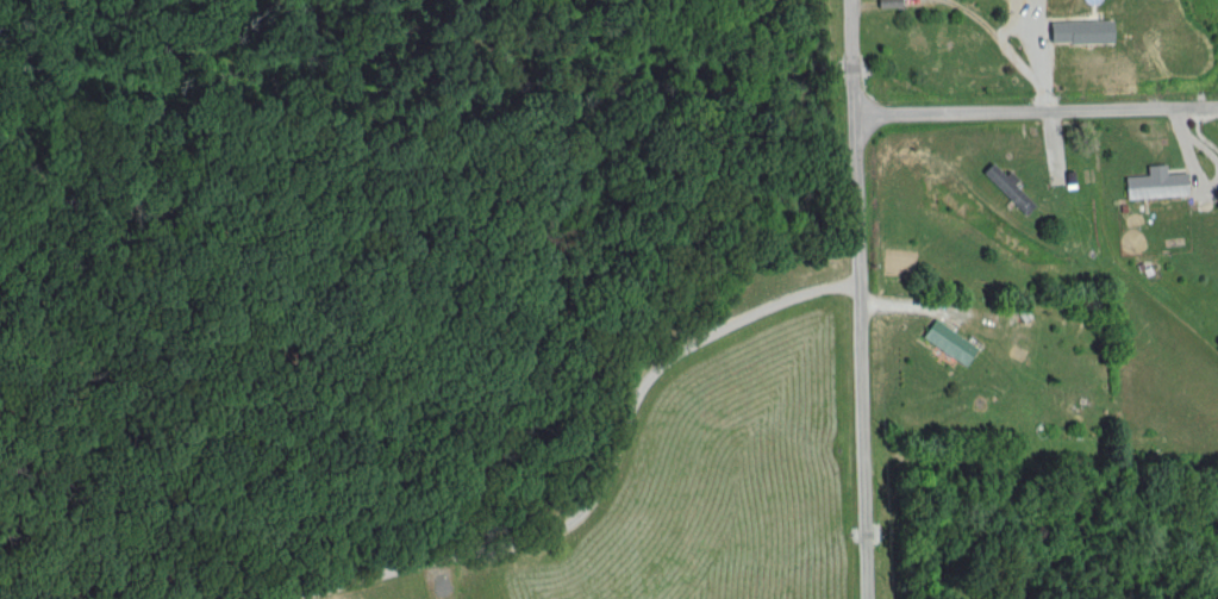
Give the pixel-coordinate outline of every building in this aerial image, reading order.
[(1031,11),(1057,11),(1057,0),(1031,0),(1031,11)] [(1023,215),(1034,205),(1003,173),(1002,175),(990,163),(981,173),(1023,215)] [(1184,197),(1184,175),(1123,176),(1124,199),(1184,197)] [(920,338),(962,368),(974,349),(932,320),(920,338)]
